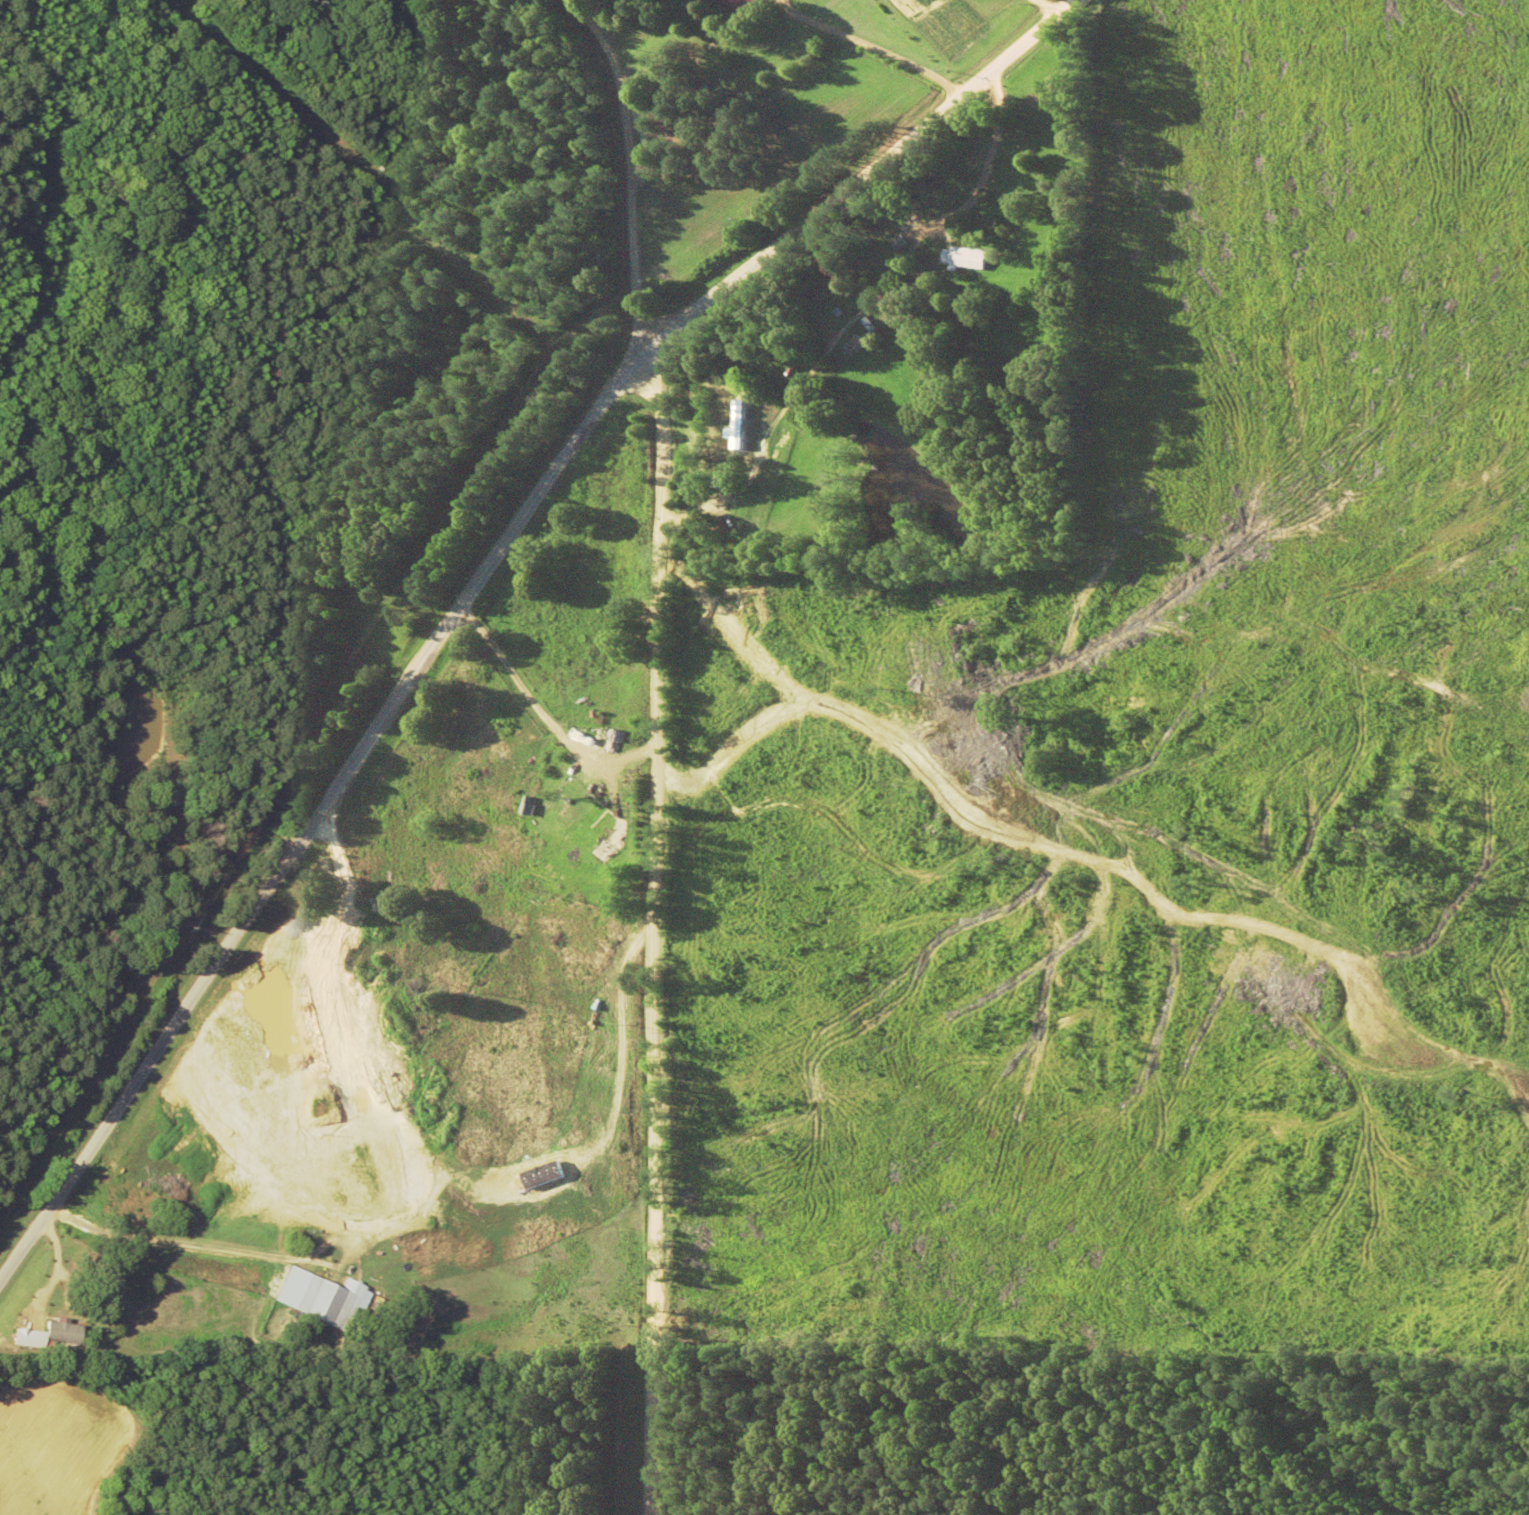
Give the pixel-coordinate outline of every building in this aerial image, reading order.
[(737,12),(753,0),(727,0),(737,12)] [(986,250),(943,246),(941,266),(984,270),(986,250)] [(749,405),(730,401),(723,429),(742,434),(749,405)] [(169,794),(178,802),(189,790),(179,782),(169,794)] [(148,847),(152,853),(168,841),(163,834),(148,847)] [(350,1332),(368,1286),(348,1277),(344,1288),(289,1266),(275,1302),(350,1332)]
